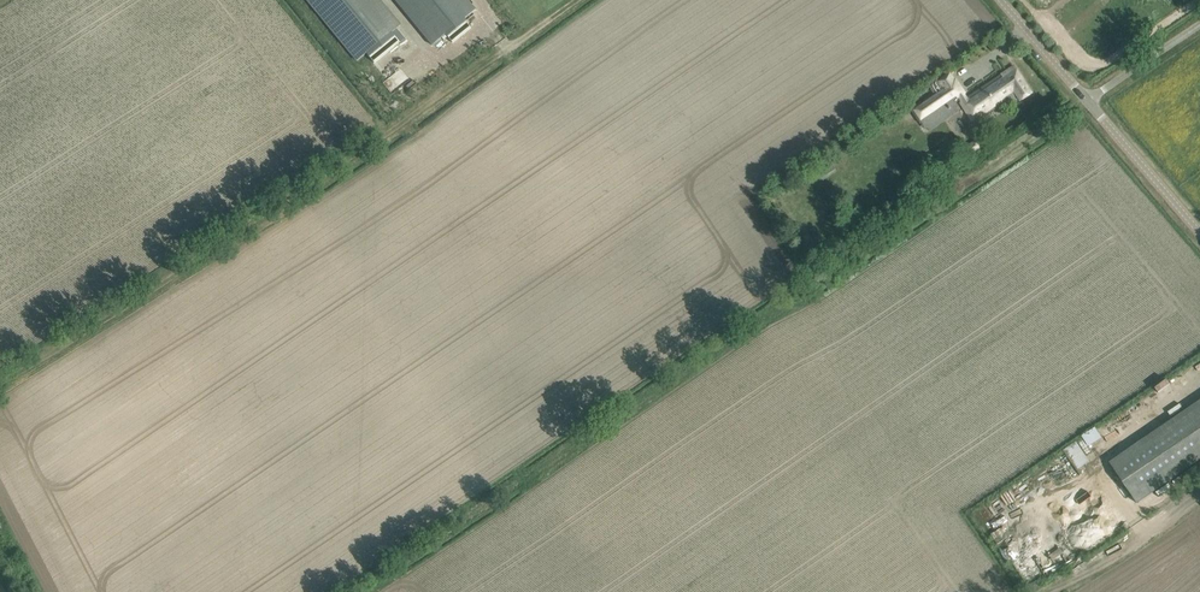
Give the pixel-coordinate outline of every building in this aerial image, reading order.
[(356,60),(366,53),(374,63),(404,39),(396,28),(401,24),(381,0),(307,0),(356,60)] [(433,45),(442,38),(444,40),(448,37),(453,43),(471,28),(464,19),(476,10),(468,0),(396,0),(433,45)] [(935,94),(912,109),(921,122),(923,121),(924,123),(959,99),(961,102),(972,120),(1004,99),(1007,104),(1018,97),(1021,101),(1032,94),(1015,66),(1004,73),(968,98),(956,80),(955,80),(950,72),(937,81),(929,86),(935,94)] [(830,162),(817,172),(823,181),(837,172),(830,162)] [(1199,444),(1199,404),(1181,417),(1199,444)]
